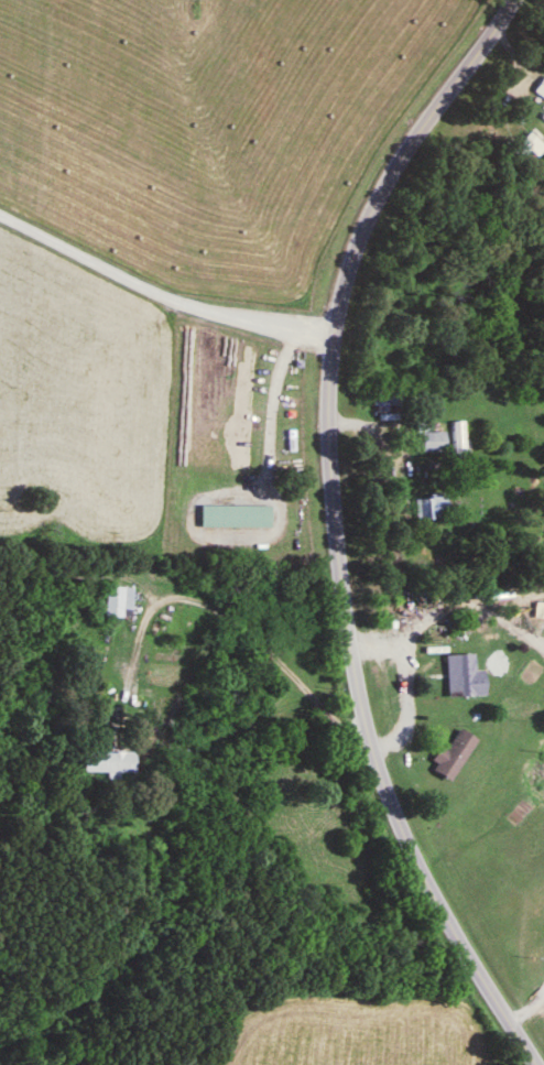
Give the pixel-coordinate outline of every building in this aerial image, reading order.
[(543,100),(543,77),(543,76),(532,93),(543,100)] [(529,152),(535,159),(543,151),(543,149),(530,134),(508,154),(517,163),(529,152)] [(398,413),(398,397),(372,397),(372,413),(398,413)] [(421,454),(446,454),(446,434),(421,434),(421,454)] [(448,521),(448,499),(416,499),(416,521),(448,521)] [(270,530),(270,508),(199,508),(199,530),(270,530)] [(103,620),(122,621),(123,613),(131,613),(132,590),(105,589),(103,620)] [(448,699),(487,699),(487,674),(476,674),(476,657),(448,657),(448,699)] [(452,784),(481,744),(461,730),(447,750),(445,748),(430,768),(452,784)] [(135,753),(81,753),(81,776),(135,776),(135,753)]
